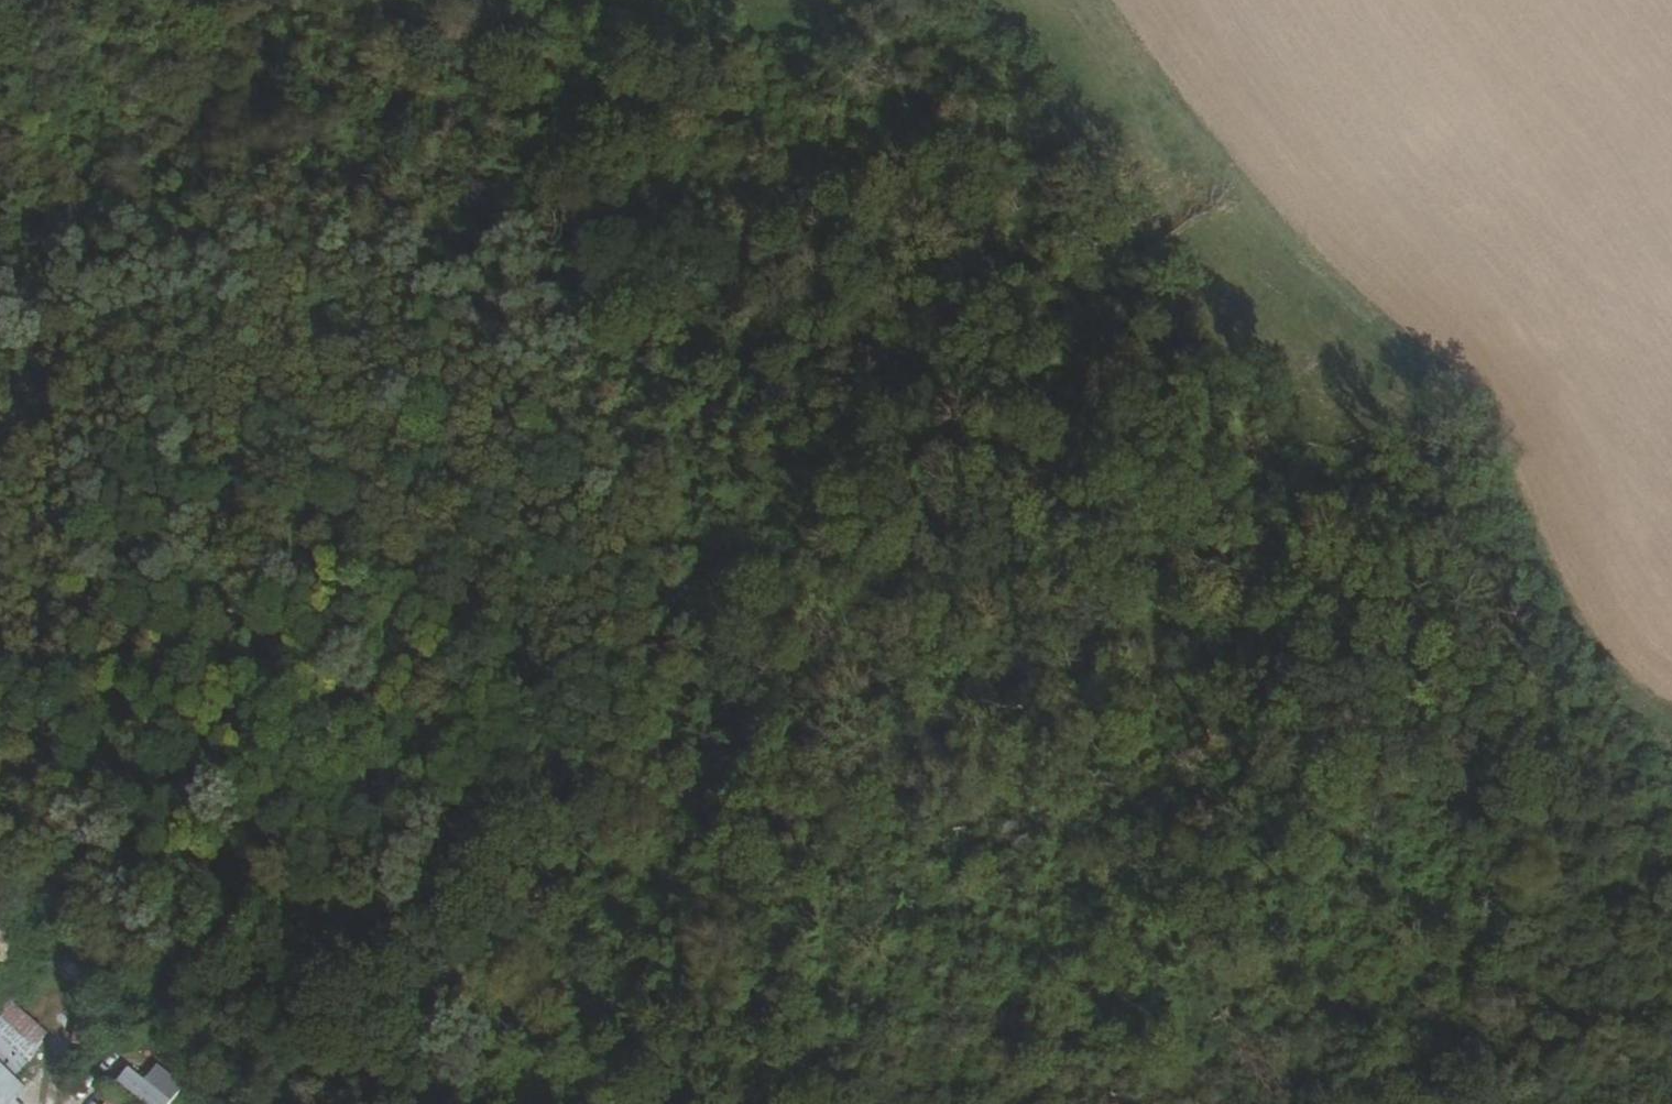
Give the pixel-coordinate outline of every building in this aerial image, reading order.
[(104,1091),(128,1072),(119,1061),(95,1080),(104,1091)] [(102,1103),(123,1103),(110,1094),(102,1103)]
